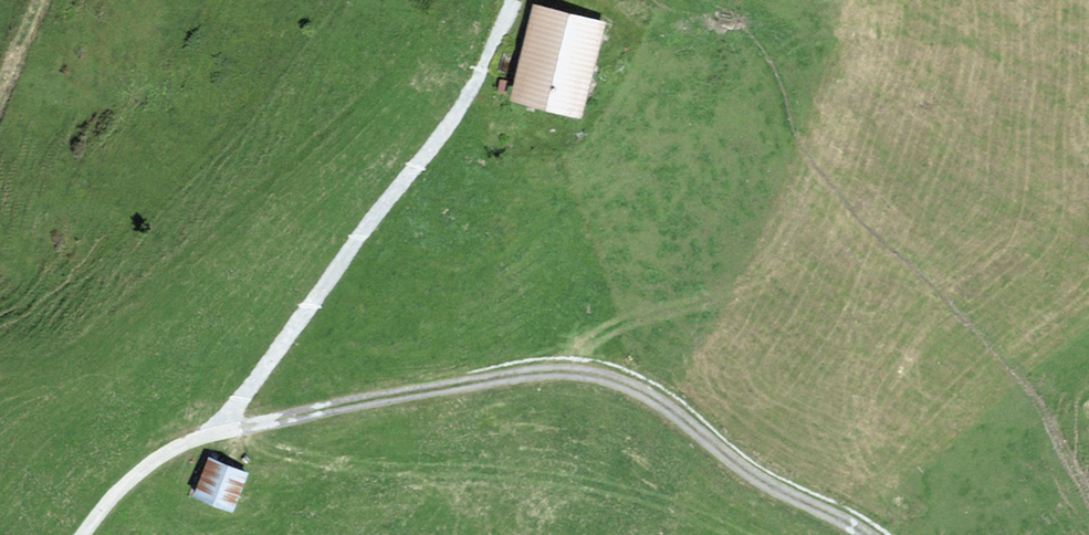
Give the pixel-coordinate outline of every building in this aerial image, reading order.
[(609,24),(544,10),(524,103),(589,117),(609,24)]
